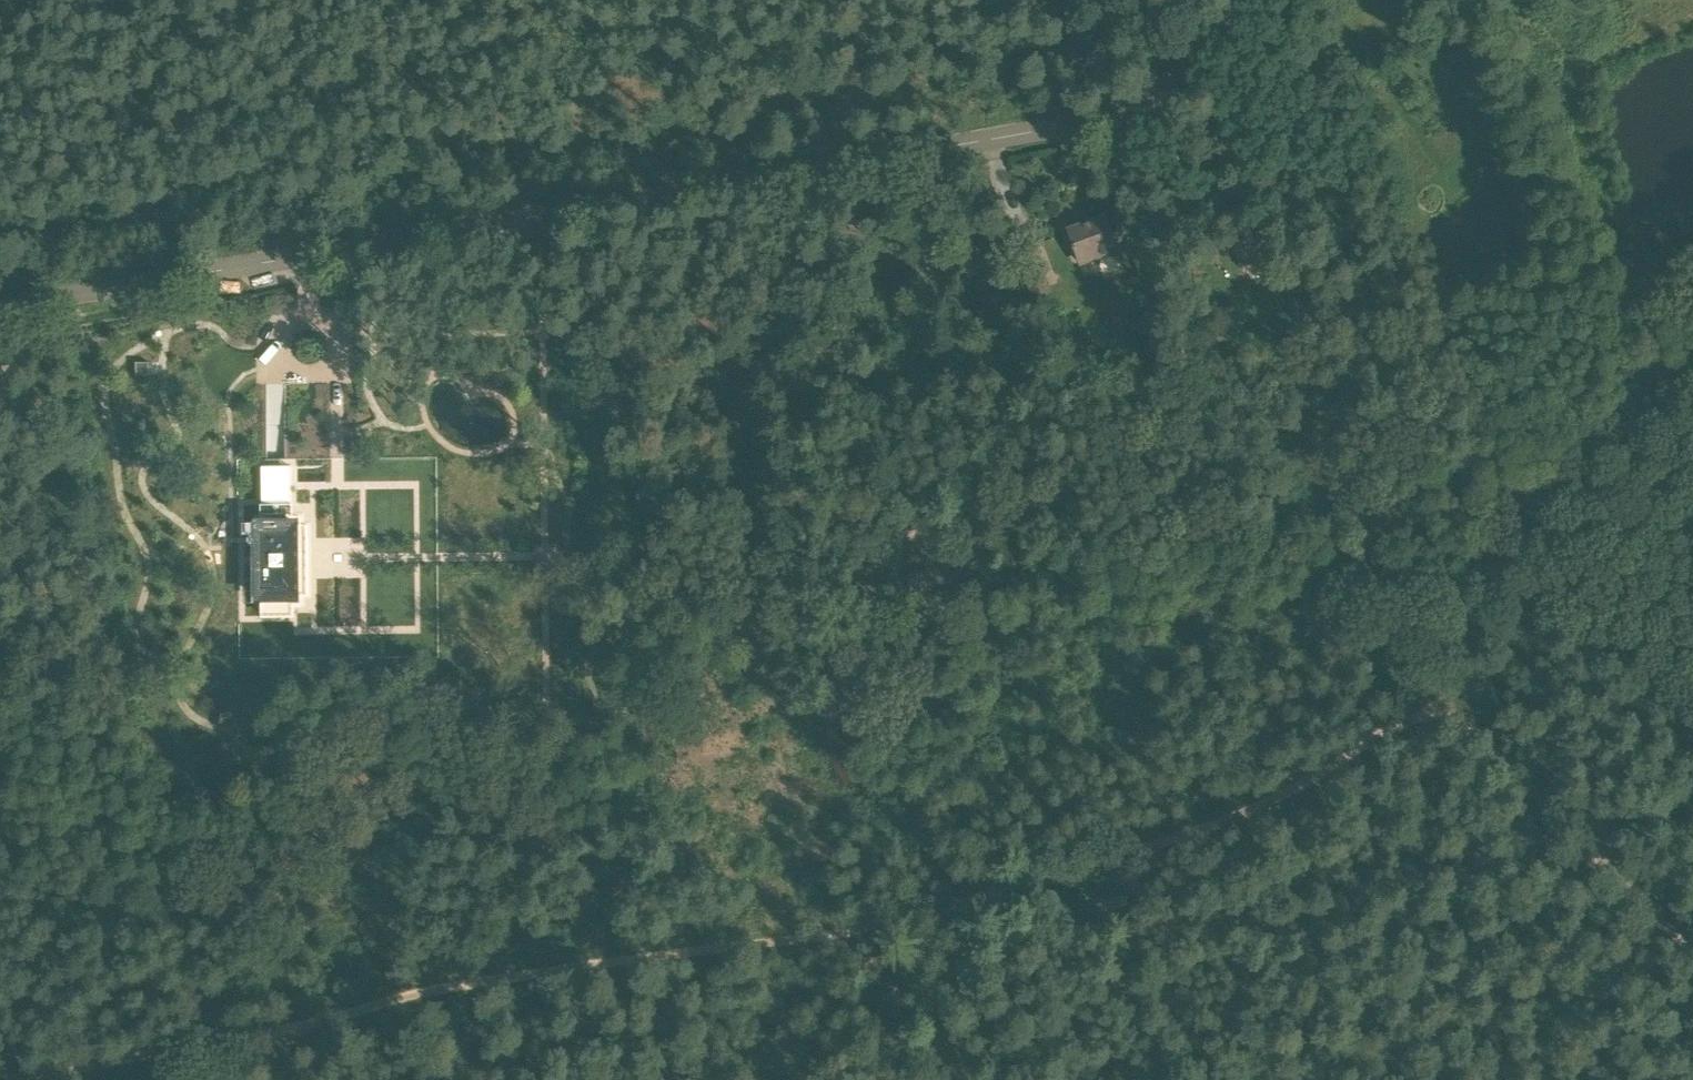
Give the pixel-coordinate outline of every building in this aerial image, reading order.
[(1112,228),(1110,228),(1106,215),(1068,229),(1080,259),(1095,253),(1097,258),(1120,249),(1112,228)] [(1211,330),(1216,342),(1228,337),(1223,325),(1211,330)] [(137,363),(137,375),(150,375),(150,363),(137,363)] [(291,466),(287,466),(267,466),(263,466),(263,506),(263,522),(259,522),(259,598),(264,598),(264,615),(293,615),(293,598),(297,598),(297,595),(297,525),(297,522),(292,522),(292,505),(291,466)]
